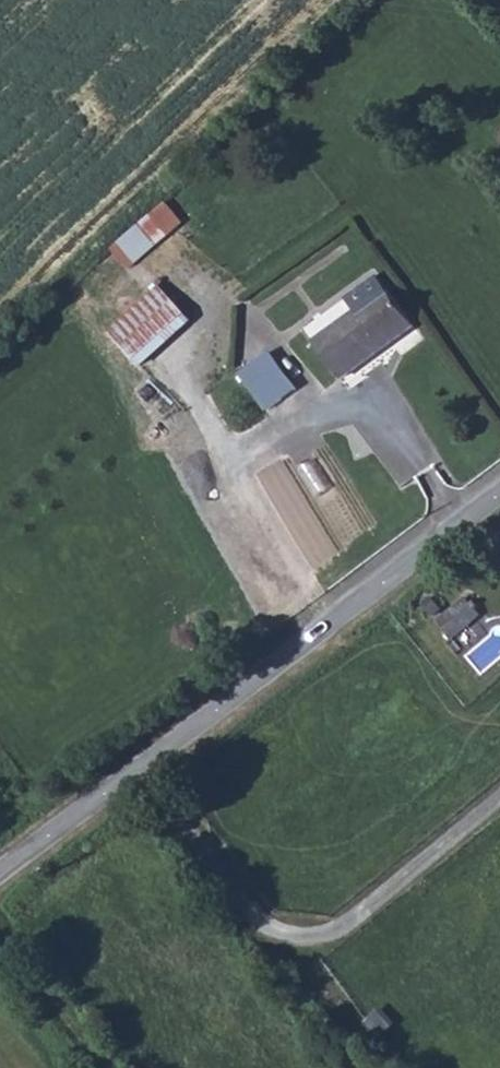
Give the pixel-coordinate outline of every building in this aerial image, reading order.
[(166,202),(58,292),(86,325),(138,282),(126,269),(183,222),(166,202)] [(125,365),(180,326),(154,288),(99,328),(125,365)] [(412,330),(383,296),(311,349),(340,386),(412,330)] [(266,418),(294,397),(265,360),(238,383),(266,418)] [(420,603),(433,617),(458,595),(444,580),(420,603)] [(450,636),(474,616),(463,599),(436,618),(450,636)] [(465,655),(480,672),(499,654),(499,630),(497,627),(465,655)]
